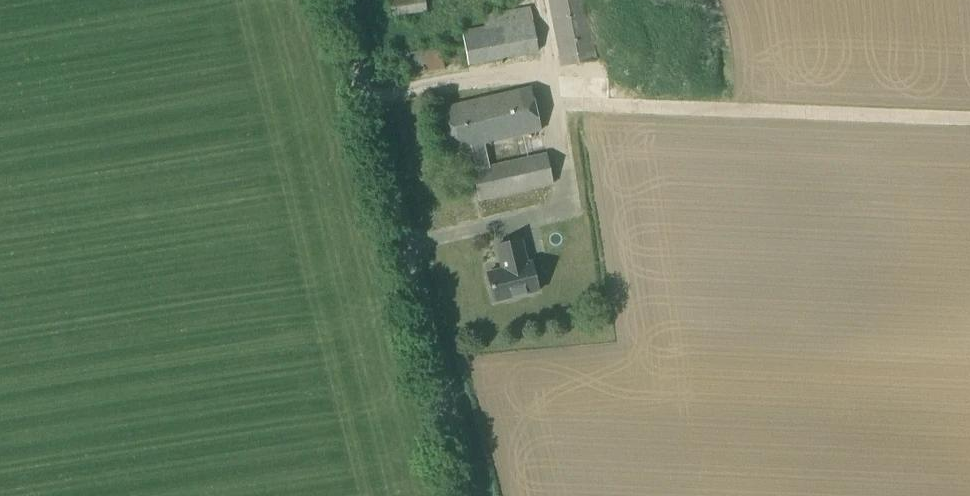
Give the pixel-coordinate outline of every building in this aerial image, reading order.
[(427,9),(425,0),(389,0),(391,15),(427,9)] [(596,60),(594,50),(584,0),(550,0),(561,57),(562,67),(596,60)] [(468,64),(539,51),(531,8),(483,17),(485,28),(462,33),(468,64)] [(394,79),(444,69),(440,47),(390,57),(394,79)] [(451,151),(472,146),(477,170),(473,171),(480,201),(554,184),(547,153),(489,166),(484,144),(541,130),(531,87),(441,108),(451,151)] [(523,240),(498,246),(501,261),(503,261),(504,269),(488,272),(495,302),(539,292),(532,263),(527,264),(525,256),(527,256),(523,240)]
